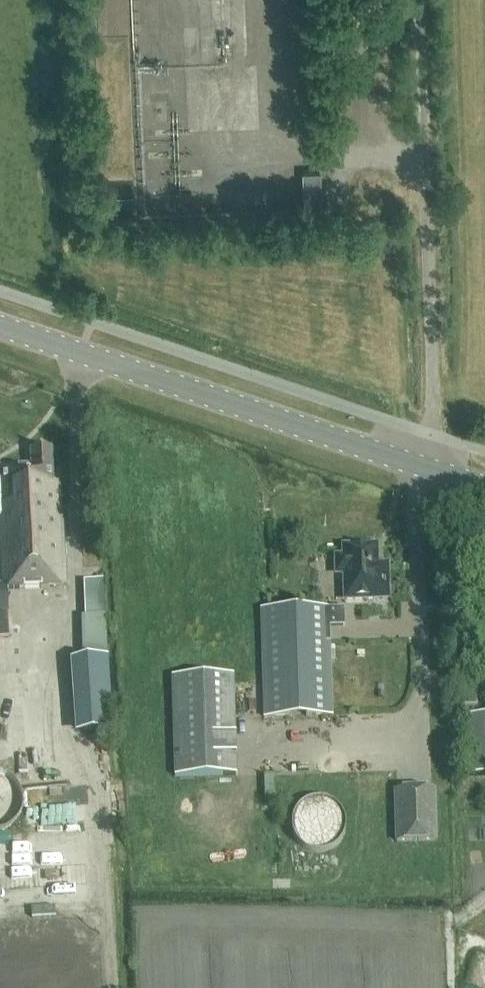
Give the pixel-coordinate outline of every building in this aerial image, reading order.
[(303,209),(322,208),(321,173),(302,174),(303,209)] [(64,542),(60,483),(52,483),(50,450),(29,451),(30,467),(0,469),(0,563),(1,590),(0,590),(0,638),(9,637),(6,590),(66,587),(64,542)] [(82,614),(101,613),(99,568),(97,568),(96,544),(81,545),(82,568),(80,568),(82,614)] [(387,599),(386,566),(376,566),(375,547),(343,548),(344,558),(339,558),(336,561),(336,571),(339,574),(344,574),(345,600),(387,599)] [(343,608),(260,611),(263,718),(331,716),(329,636),(328,626),(344,625),(343,608)] [(81,661),(82,661),(107,660),(106,617),(81,617),(81,661)] [(237,776),(234,675),(171,677),(174,778),(237,776)] [(476,710),(476,691),(463,691),(462,710),(476,710)] [(463,714),(465,775),(484,774),(484,713),(463,714)] [(23,797),(19,785),(10,777),(0,772),(0,829),(6,827),(16,820),(22,808),(23,797)] [(437,842),(436,789),(394,790),(395,843),(437,842)]
